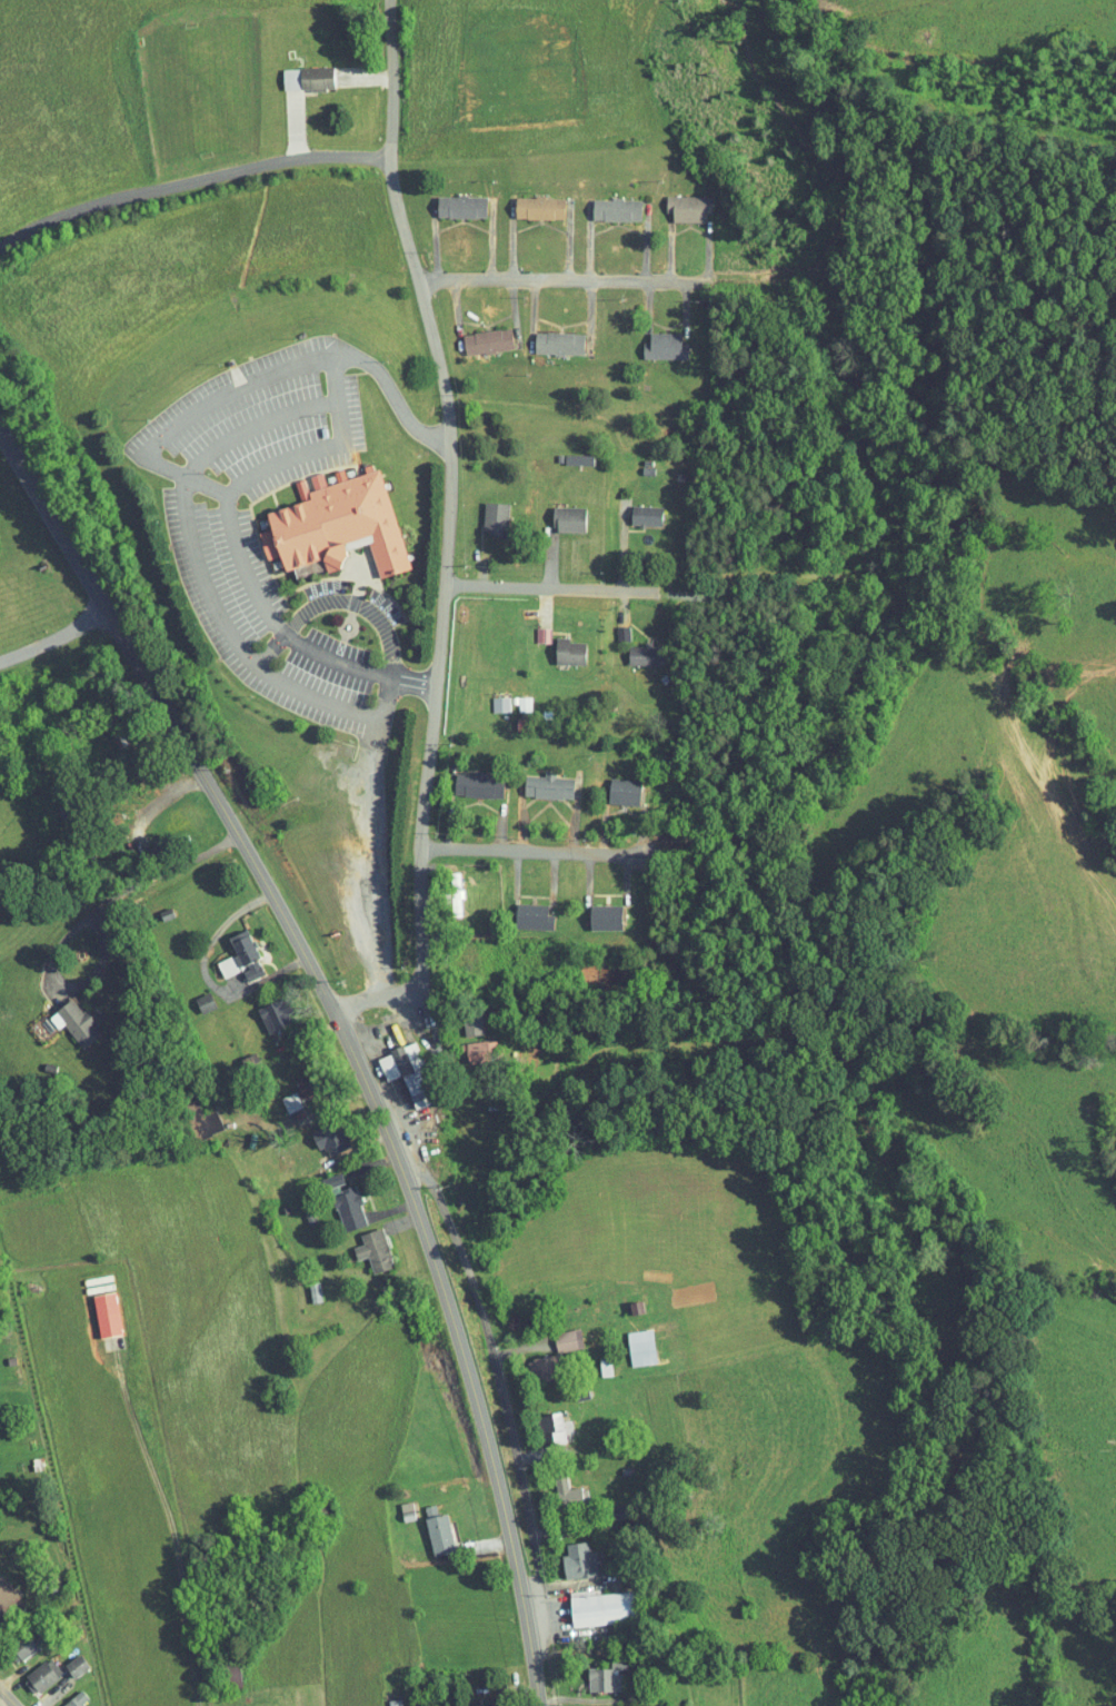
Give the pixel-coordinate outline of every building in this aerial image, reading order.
[(269,62),(270,84),(321,83),(321,61),(269,62)] [(474,210),(473,189),(424,190),(424,212),(474,210)] [(653,206),(660,207),(660,215),(691,216),(692,207),(698,207),(698,190),(653,189),(653,206)] [(551,213),(552,192),(503,191),(502,212),(551,213)] [(580,192),(579,214),(629,215),(629,193),(580,192)] [(499,322),(450,327),(452,348),(500,343),(499,322)] [(571,327),(522,325),(521,347),(570,349),(571,327)] [(675,353),(675,336),(668,336),(668,327),(636,326),(636,335),(630,335),(630,352),(675,353)] [(397,563),(365,456),(350,460),(352,467),(333,473),(330,463),(320,465),(324,476),(313,479),(309,466),(297,470),(301,483),(295,485),(291,473),(281,476),(287,497),(253,507),(258,522),(245,526),(254,554),(267,550),(272,565),(280,563),(283,572),(314,563),(315,567),(334,561),(328,538),(353,531),(366,572),(397,563)] [(495,529),(496,497),(471,497),(470,528),(495,529)] [(618,519),(649,520),(650,500),(618,499),(618,519)] [(572,527),(573,501),(541,501),(541,526),(572,527)] [(616,620),(603,620),(604,635),(617,635),(616,620)] [(537,637),(537,622),(523,622),(522,636),(537,637)] [(543,658),(573,658),(573,635),(543,634),(543,658)] [(615,659),(647,660),(647,639),(615,638),(615,659)] [(497,689),(479,690),(479,705),(497,705),(497,689)] [(442,767),(441,788),(490,790),(491,767),(461,765),(461,768),(442,767)] [(560,791),(561,771),(542,771),(542,765),(531,765),(531,769),(512,768),(511,790),(560,791)] [(628,773),(597,772),(596,796),(627,797),(628,773)] [(535,897),(504,896),(503,920),(540,921),(541,908),(534,908),(535,897)] [(577,922),(609,923),(609,898),(577,898),(577,922)] [(216,929),(223,948),(222,948),(232,975),(252,968),(235,922),(216,929)] [(210,971),(226,965),(219,948),(204,955),(210,971)] [(202,1002),(197,985),(183,990),(188,1006),(202,1002)] [(35,1010),(45,1022),(51,1017),(69,1041),(87,1027),(79,1017),(80,1015),(61,990),(35,1010)] [(244,1002),(254,1026),(276,1016),(272,1006),(278,1003),(272,990),(244,1002)] [(471,1027),(469,1007),(449,1009),(451,1029),(471,1027)] [(364,1049),(373,1074),(389,1068),(402,1102),(424,1093),(402,1034),(364,1049)] [(448,1036),(449,1046),(455,1046),(456,1056),(484,1054),(483,1034),(448,1036)] [(268,1090),(273,1106),(289,1101),(284,1084),(268,1090)] [(315,1148),(334,1142),(325,1115),(298,1124),(304,1142),(312,1140),(315,1148)] [(354,1218),(342,1176),(332,1180),(328,1165),(312,1170),(328,1226),(354,1218)] [(347,1227),(350,1237),(340,1240),(344,1253),(355,1249),(360,1267),(381,1260),(368,1220),(347,1227)] [(296,1276),(298,1296),(308,1295),(306,1274),(296,1276)] [(81,1287),(85,1330),(108,1328),(104,1285),(81,1287)] [(570,1341),(567,1321),(540,1326),(544,1346),(570,1341)] [(617,1359),(643,1357),(640,1322),(614,1325),(617,1359)] [(520,1376),(546,1370),(540,1347),(514,1354),(520,1376)] [(525,1409),(528,1426),(539,1424),(541,1438),(553,1436),(548,1405),(525,1409)] [(555,1481),(554,1469),(543,1470),(546,1502),(569,1499),(567,1480),(555,1481)] [(411,1512),(421,1550),(443,1544),(433,1507),(411,1512)] [(575,1545),(574,1535),(553,1537),(554,1548),(549,1548),(551,1572),(585,1568),(582,1545),(575,1545)] [(557,1590),(560,1620),(623,1613),(620,1584),(557,1590)] [(26,1642),(15,1626),(0,1637),(0,1643),(8,1654),(26,1642)] [(51,1658),(61,1672),(77,1660),(67,1647),(51,1658)] [(9,1670),(21,1688),(50,1669),(38,1651),(9,1670)] [(610,1662),(610,1653),(598,1653),(598,1663),(610,1662)] [(600,1685),(600,1661),(575,1661),(575,1684),(600,1685)] [(76,1705),(69,1697),(76,1692),(68,1683),(43,1704),(45,1705),(75,1705),(76,1705)]
